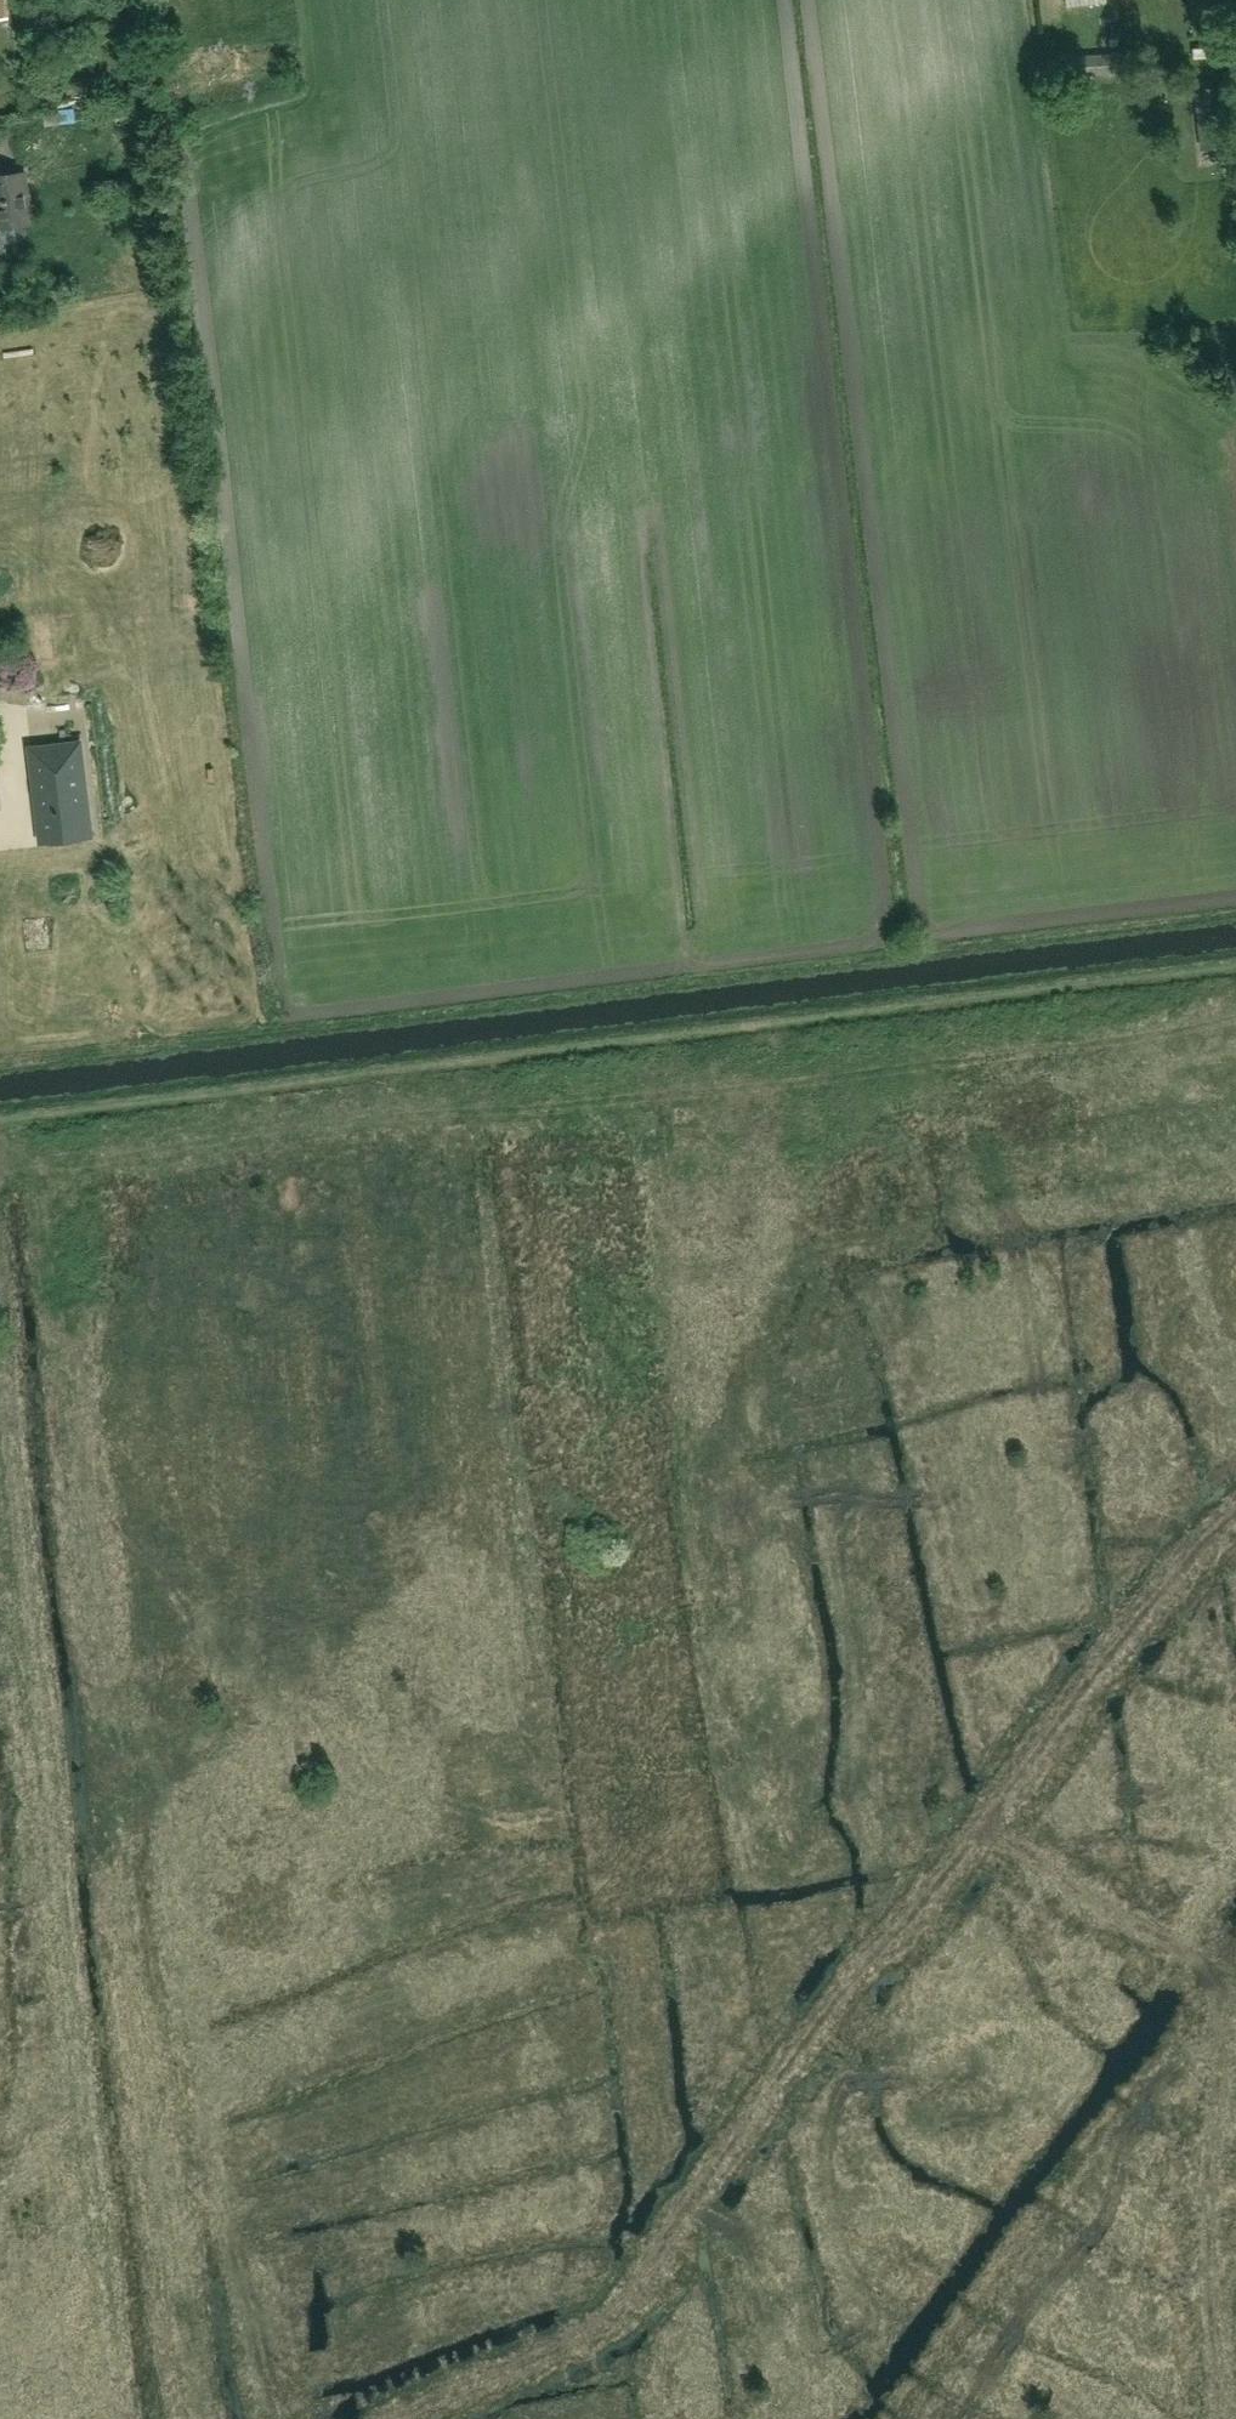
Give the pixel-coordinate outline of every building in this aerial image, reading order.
[(9,18),(7,0),(0,0),(0,19),(9,18)] [(1199,47),(1199,60),(1219,60),(1220,47),(1199,47)] [(1127,73),(1125,53),(1067,58),(1068,77),(1127,73)] [(1,243),(28,239),(27,225),(32,224),(25,173),(0,176),(0,235),(1,243)] [(67,819),(87,816),(79,745),(31,750),(42,840),(69,837),(67,819)] [(20,772),(0,775),(0,791),(22,788),(20,772)] [(31,927),(33,954),(57,952),(55,925),(31,927)]
